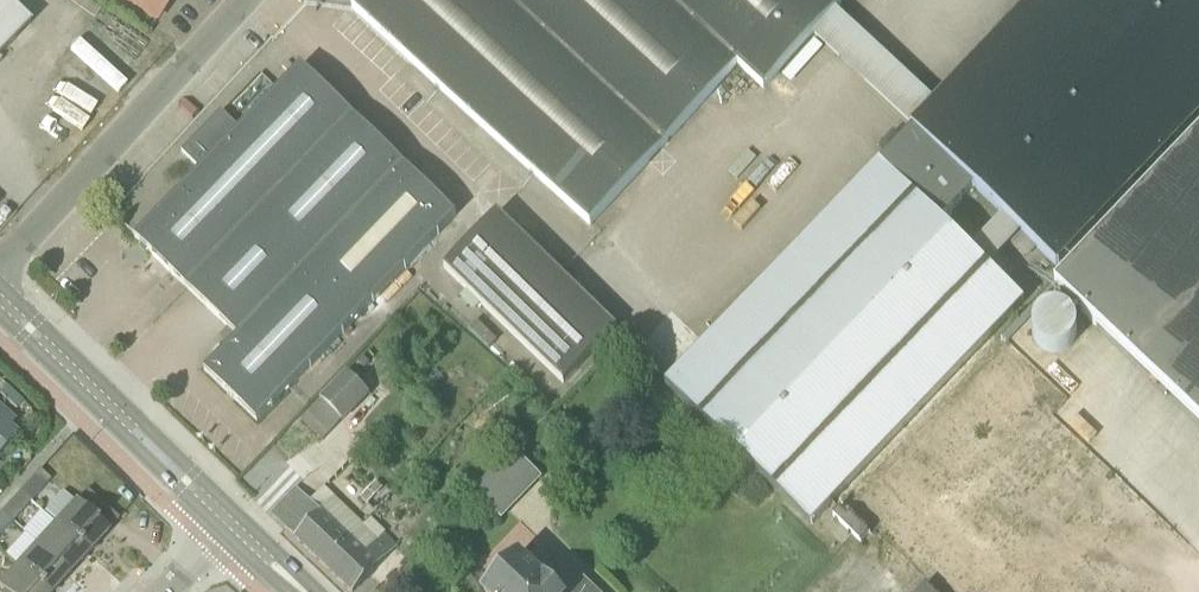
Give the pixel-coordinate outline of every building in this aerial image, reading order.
[(30,25),(5,0),(0,0),(0,56),(30,25)] [(170,0),(124,0),(156,21),(170,0)] [(912,128),(912,129),(913,130),(881,164),(879,163),(666,386),(811,525),(1024,302),(988,267),(1022,234),(1057,267),(1198,119),(1198,0),(1035,0),(936,103),(836,10),(846,0),(363,0),(353,11),(591,227),(738,65),(764,89),(812,36),(912,128)] [(63,65),(117,105),(158,48),(105,9),(63,65)] [(457,216),(302,66),(240,129),(222,111),(182,152),(201,171),(135,239),(238,337),(205,372),(258,422),(457,216)] [(1056,289),(1097,328),(1099,326),(1198,422),(1198,138),(1056,289)] [(444,269),(478,300),(488,311),(541,254),(498,213),(444,269)] [(541,254),(488,311),(564,384),(618,328),(541,254)] [(356,364),(363,371),(371,363),(363,356),(356,364)] [(330,435),(371,395),(350,374),(309,414),(330,435)] [(0,394),(0,395),(8,403),(15,396),(6,388),(0,394)] [(8,403),(16,411),(23,403),(15,396),(8,403)] [(18,435),(10,427),(15,422),(2,410),(0,412),(0,455),(18,435)] [(510,455),(477,489),(500,511),(533,477),(510,455)] [(21,492),(32,502),(51,480),(40,471),(21,492)] [(361,498),(368,505),(383,489),(376,482),(361,498)] [(270,515),(285,529),(322,565),(364,524),(336,498),(326,487),(311,502),(296,488),(270,515)] [(89,554),(108,533),(62,491),(44,513),(89,554)] [(2,513),(12,523),(32,502),(21,492),(2,513)] [(37,545),(69,575),(89,554),(44,513),(42,511),(23,532),(37,545)] [(405,538),(418,551),(444,524),(431,511),(405,538)] [(12,523),(2,513),(0,515),(0,537),(12,523)] [(351,591),(355,591),(378,567),(399,546),(387,534),(381,540),(364,524),(322,565),(351,591)] [(69,575),(37,545),(17,567),(45,591),(54,591),(69,575)] [(552,588),(520,557),(487,591),(556,591),(552,588)] [(0,585),(0,591),(1,591),(45,591),(17,567),(0,585)]
